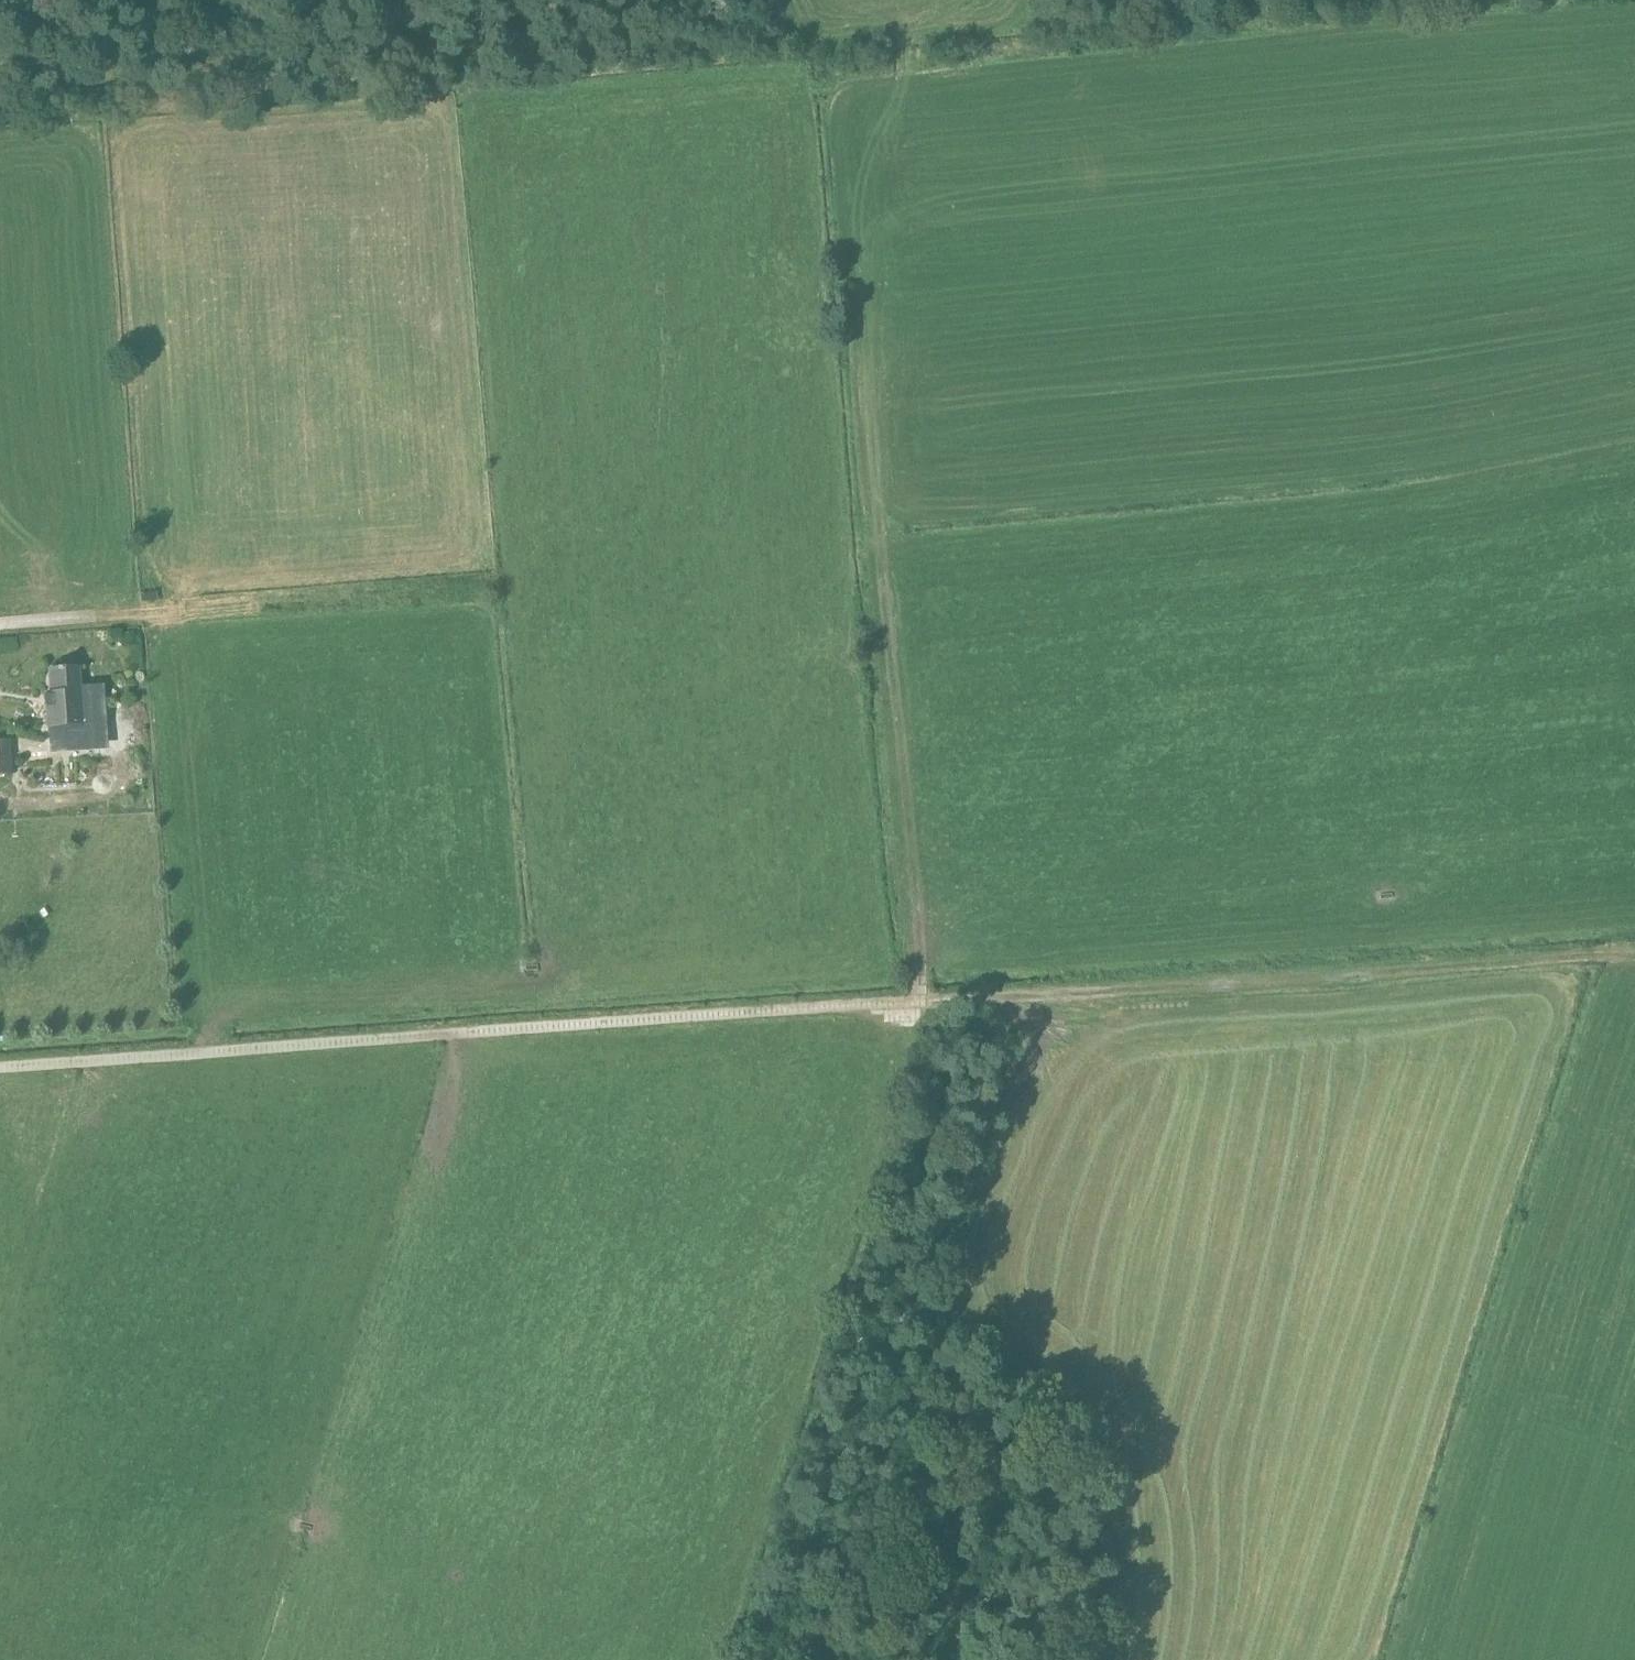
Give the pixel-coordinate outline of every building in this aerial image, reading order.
[(48,691),(42,691),(44,727),(81,725),(81,719),(89,718),(89,705),(80,706),(77,664),(46,666),(48,691)] [(105,730),(129,732),(130,711),(106,709),(105,730)] [(141,732),(108,733),(109,771),(142,770),(141,732)] [(12,774),(11,739),(0,740),(0,775),(12,774)] [(22,766),(45,760),(40,743),(18,749),(22,766)]
